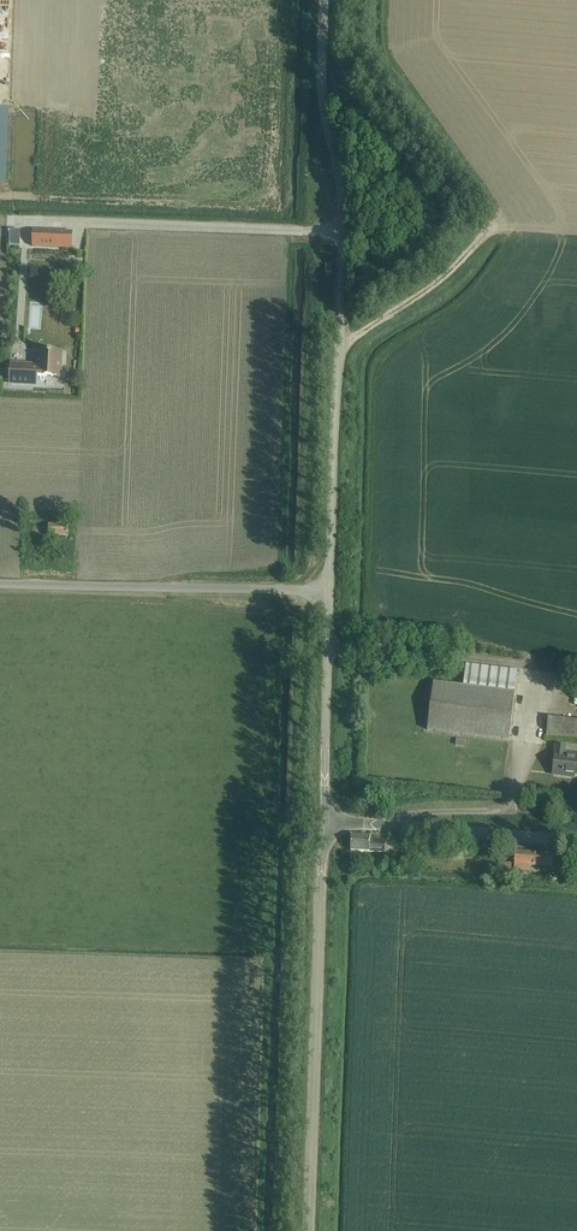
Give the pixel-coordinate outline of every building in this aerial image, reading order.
[(6,186),(8,147),(9,110),(0,109),(0,186),(6,186)] [(10,238),(9,246),(14,246),(20,246),(20,233),(21,230),(15,230),(10,230),(10,238)] [(33,238),(32,247),(56,248),(56,240),(57,232),(44,231),(33,231),(33,238)] [(9,369),(8,382),(10,382),(10,384),(32,385),(32,380),(32,376),(37,376),(47,377),(60,377),(61,365),(61,353),(51,353),(51,352),(49,352),(38,352),(38,361),(38,368),(33,368),(22,367),(11,367),(11,369),(9,369)] [(41,526),(33,527),(33,534),(49,534),(49,537),(68,537),(68,524),(68,519),(61,520),(58,520),(58,525),(41,525),(41,526)] [(509,740),(515,692),(517,671),(466,665),(464,686),(433,682),(427,730),(509,740)] [(548,718),(547,736),(576,739),(576,721),(548,718)] [(565,754),(566,746),(556,745),(553,772),(562,773),(562,776),(574,777),(574,775),(576,775),(576,755),(565,754)] [(370,837),(352,835),(351,851),(384,853),(385,840),(370,839),(370,837)] [(552,866),(553,853),(515,851),(514,870),(530,871),(530,865),(552,866)] [(498,863),(498,871),(511,871),(511,863),(498,863)]
